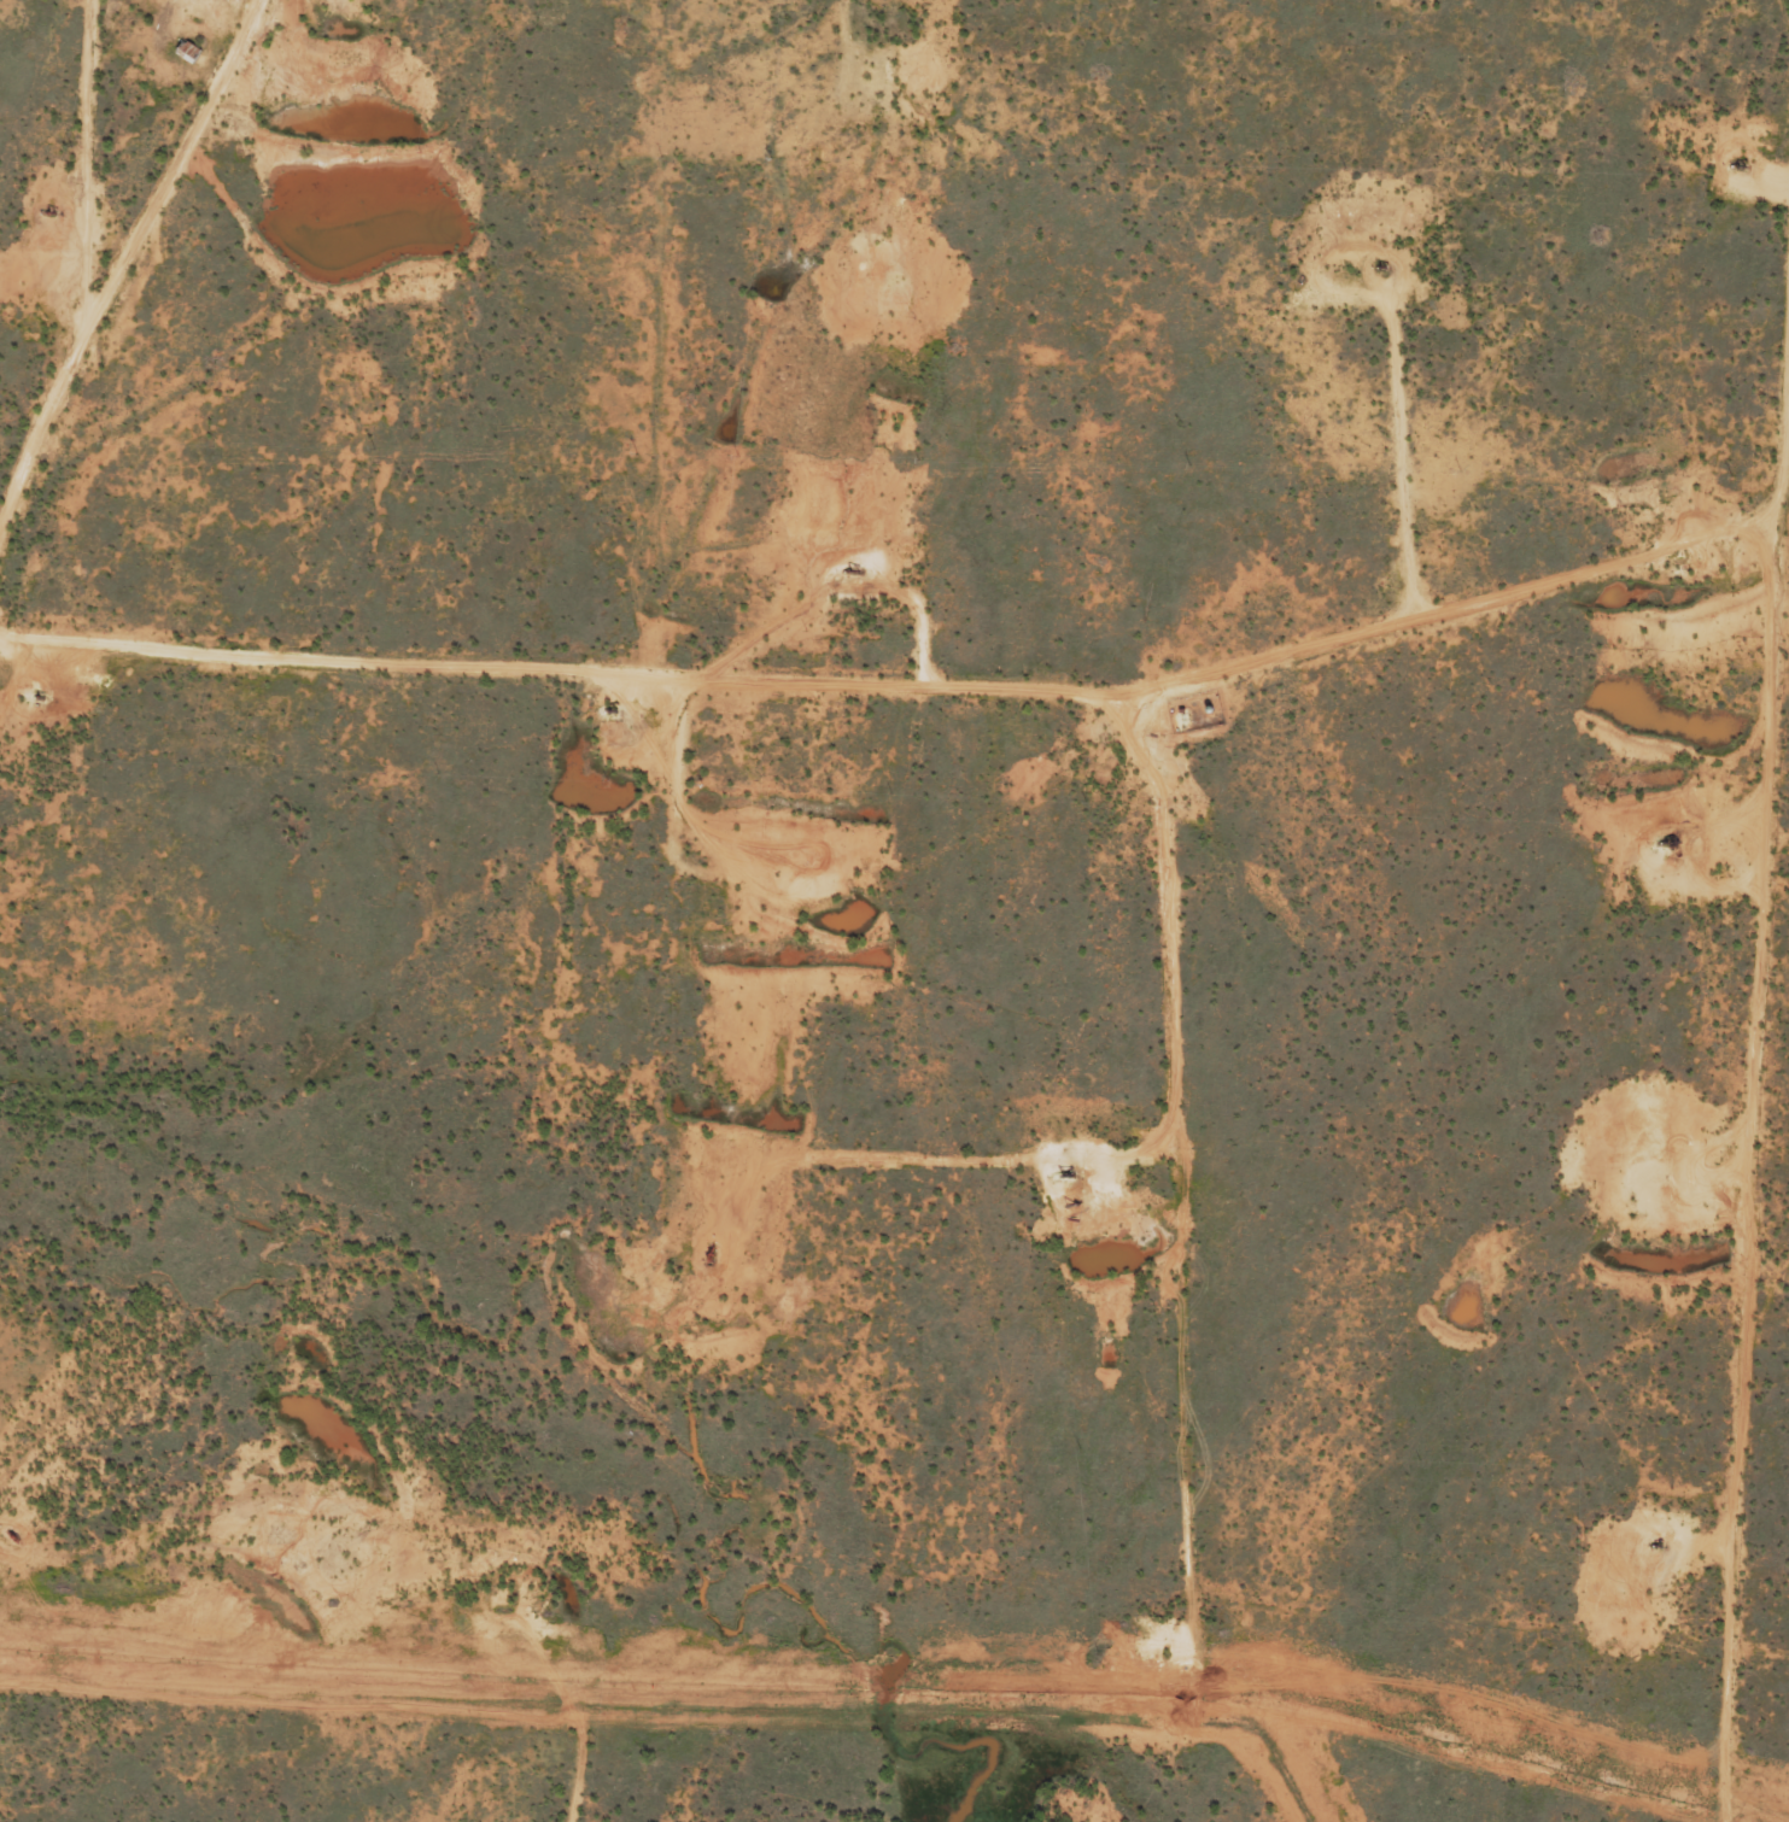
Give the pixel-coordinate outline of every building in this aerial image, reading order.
[(194,63),(203,50),(186,39),(177,53),(194,63)]
